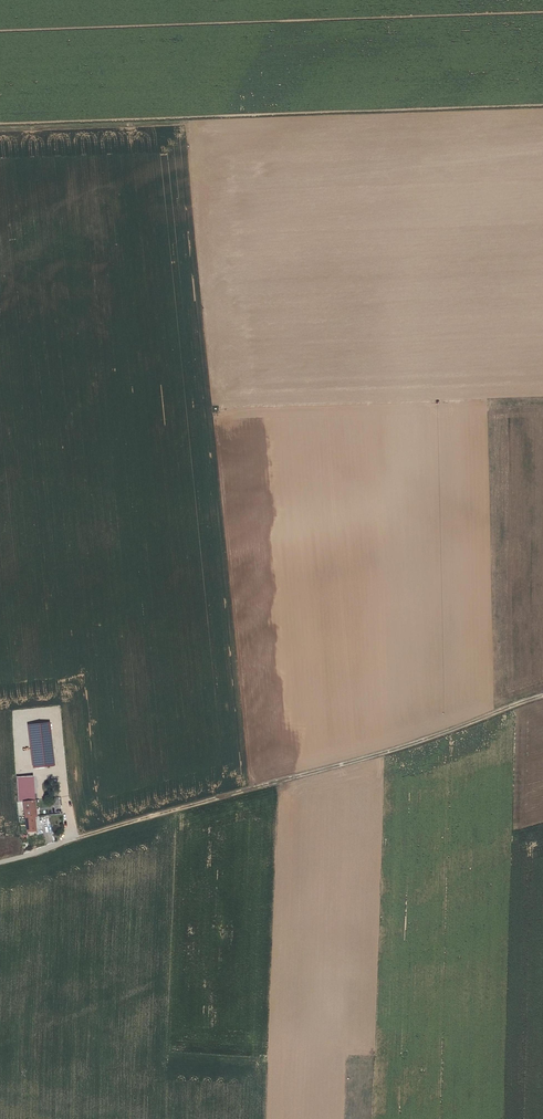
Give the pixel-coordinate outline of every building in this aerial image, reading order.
[(31,724),(36,766),(53,764),(48,722),(31,724)] [(21,800),(30,799),(29,786),(20,787),(21,800)] [(22,802),(24,817),(35,816),(34,800),(22,802)] [(24,817),(26,832),(34,831),(33,817),(35,817),(35,816),(24,817)]
